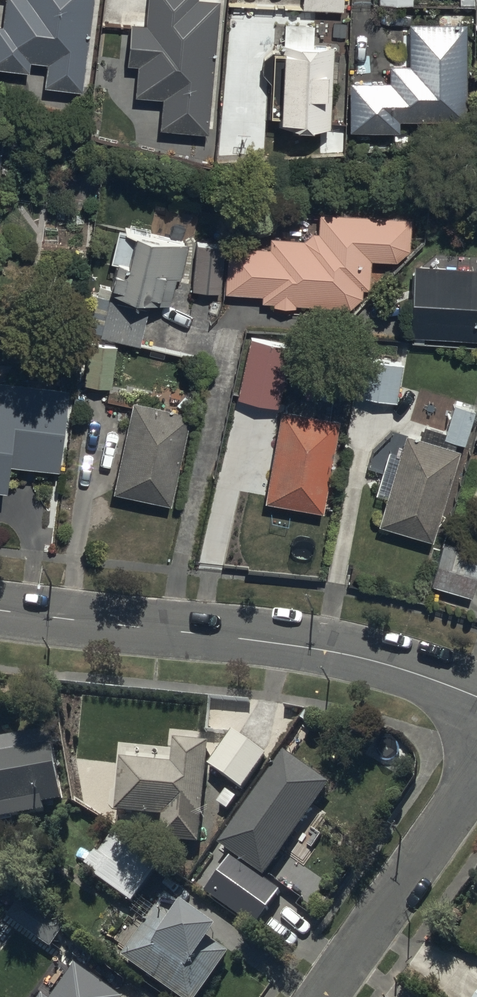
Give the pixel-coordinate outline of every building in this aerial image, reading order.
[(94,0),(7,0),(4,22),(0,22),(0,63),(30,67),(32,56),(49,58),(46,82),(84,87),(94,0)] [(220,0),(147,0),(145,20),(133,19),(129,60),(139,61),(136,92),(164,94),(161,126),(209,130),(220,0)] [(344,0),(302,0),(301,9),(343,11),(344,0)] [(333,120),(335,51),(336,39),(314,38),(315,18),(287,17),(286,43),(287,43),(284,110),(279,110),(279,119),(333,121),(333,120)] [(391,78),(351,77),(350,127),(401,127),(401,115),(426,115),(426,120),(467,121),(469,21),(410,20),(409,60),(391,60),(391,78)] [(275,303),(297,304),(297,300),(353,303),(364,293),(364,286),(371,286),(373,255),(411,257),(414,214),(320,207),(320,229),(314,228),(306,236),(272,234),(272,245),(228,243),(226,289),(264,291),(263,299),(275,299),(275,303)] [(191,236),(120,221),(113,253),(119,255),(112,284),(101,282),(90,333),(141,344),(151,296),(171,300),(176,276),(182,277),(191,236)] [(408,330),(476,335),(476,256),(445,254),(445,261),(413,259),(408,330)] [(292,341),(252,333),(239,395),(279,403),(292,341)] [(86,384),(113,388),(119,346),(92,343),(86,384)] [(405,360),(363,353),(356,391),(399,398),(405,360)] [(0,375),(0,482),(9,483),(12,458),(62,464),(71,384),(0,375)] [(192,408),(135,396),(116,488),(173,500),(192,408)] [(456,399),(446,434),(467,440),(476,406),(476,405),(456,399)] [(340,415),(283,404),(266,497),(324,508),(340,415)] [(433,538),(461,445),(406,429),(379,522),(433,538)] [(443,541),(432,581),(473,592),(476,580),(476,551),(443,541)] [(67,807),(54,728),(0,738),(0,818),(67,807)] [(244,787),(268,754),(234,729),(210,763),(244,787)] [(121,758),(119,812),(165,815),(163,840),(205,842),(210,737),(175,735),(174,760),(121,758)] [(283,888),(266,876),(332,781),(285,748),(219,843),(233,853),(206,891),(256,926),(283,888)] [(134,901),(160,863),(115,832),(101,853),(95,849),(83,867),(134,901)] [(25,894),(9,916),(52,947),(67,925),(25,894)] [(183,996),(199,996),(231,952),(214,940),(223,927),(188,902),(186,906),(169,894),(158,908),(144,898),(126,924),(139,933),(124,955),(183,996)] [(78,965),(55,996),(124,996),(78,965)]
